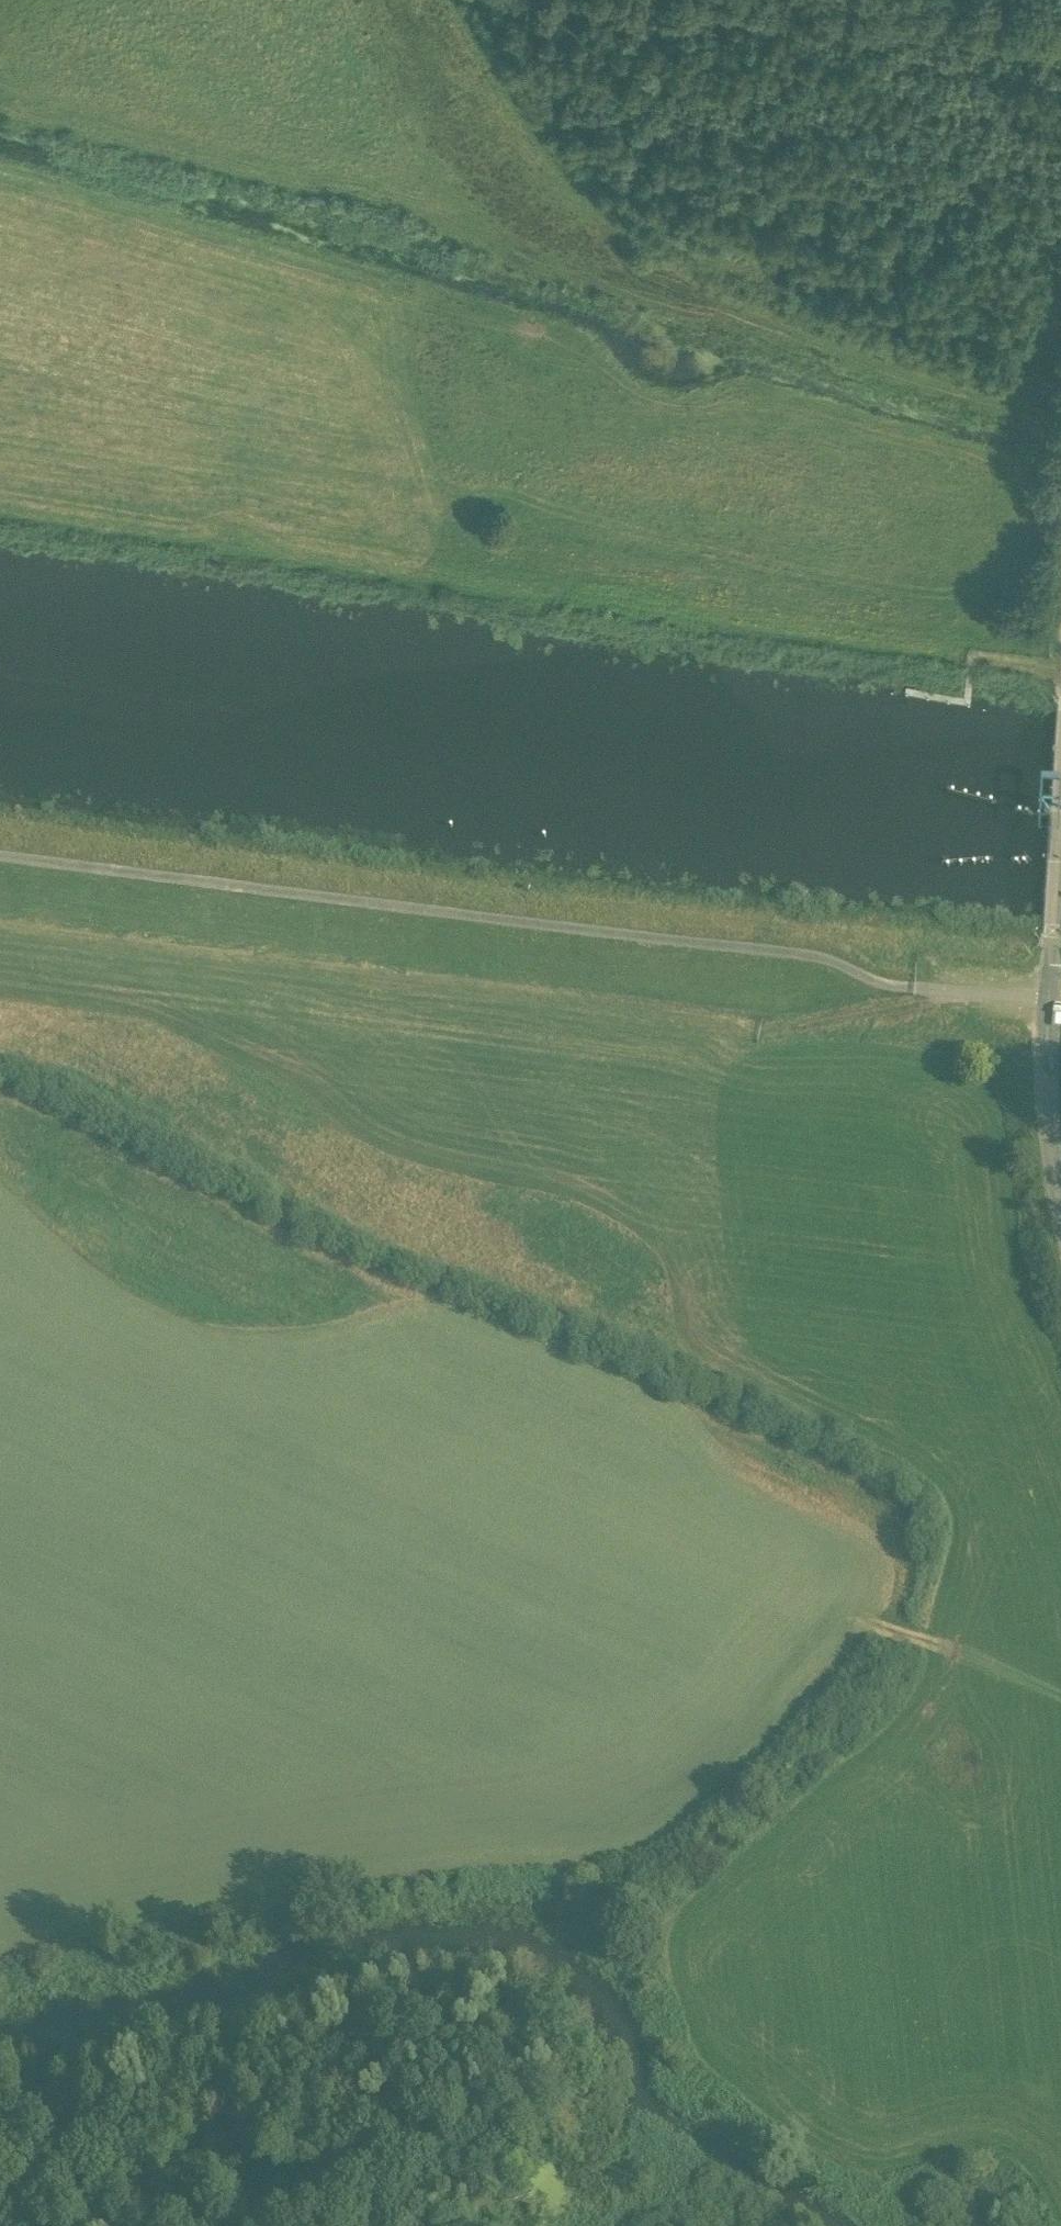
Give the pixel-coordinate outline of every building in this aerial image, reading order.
[(1049,802),(1045,804),(1043,808),(1045,813),(1049,815),(1060,815),(1060,803),(1049,802)]
